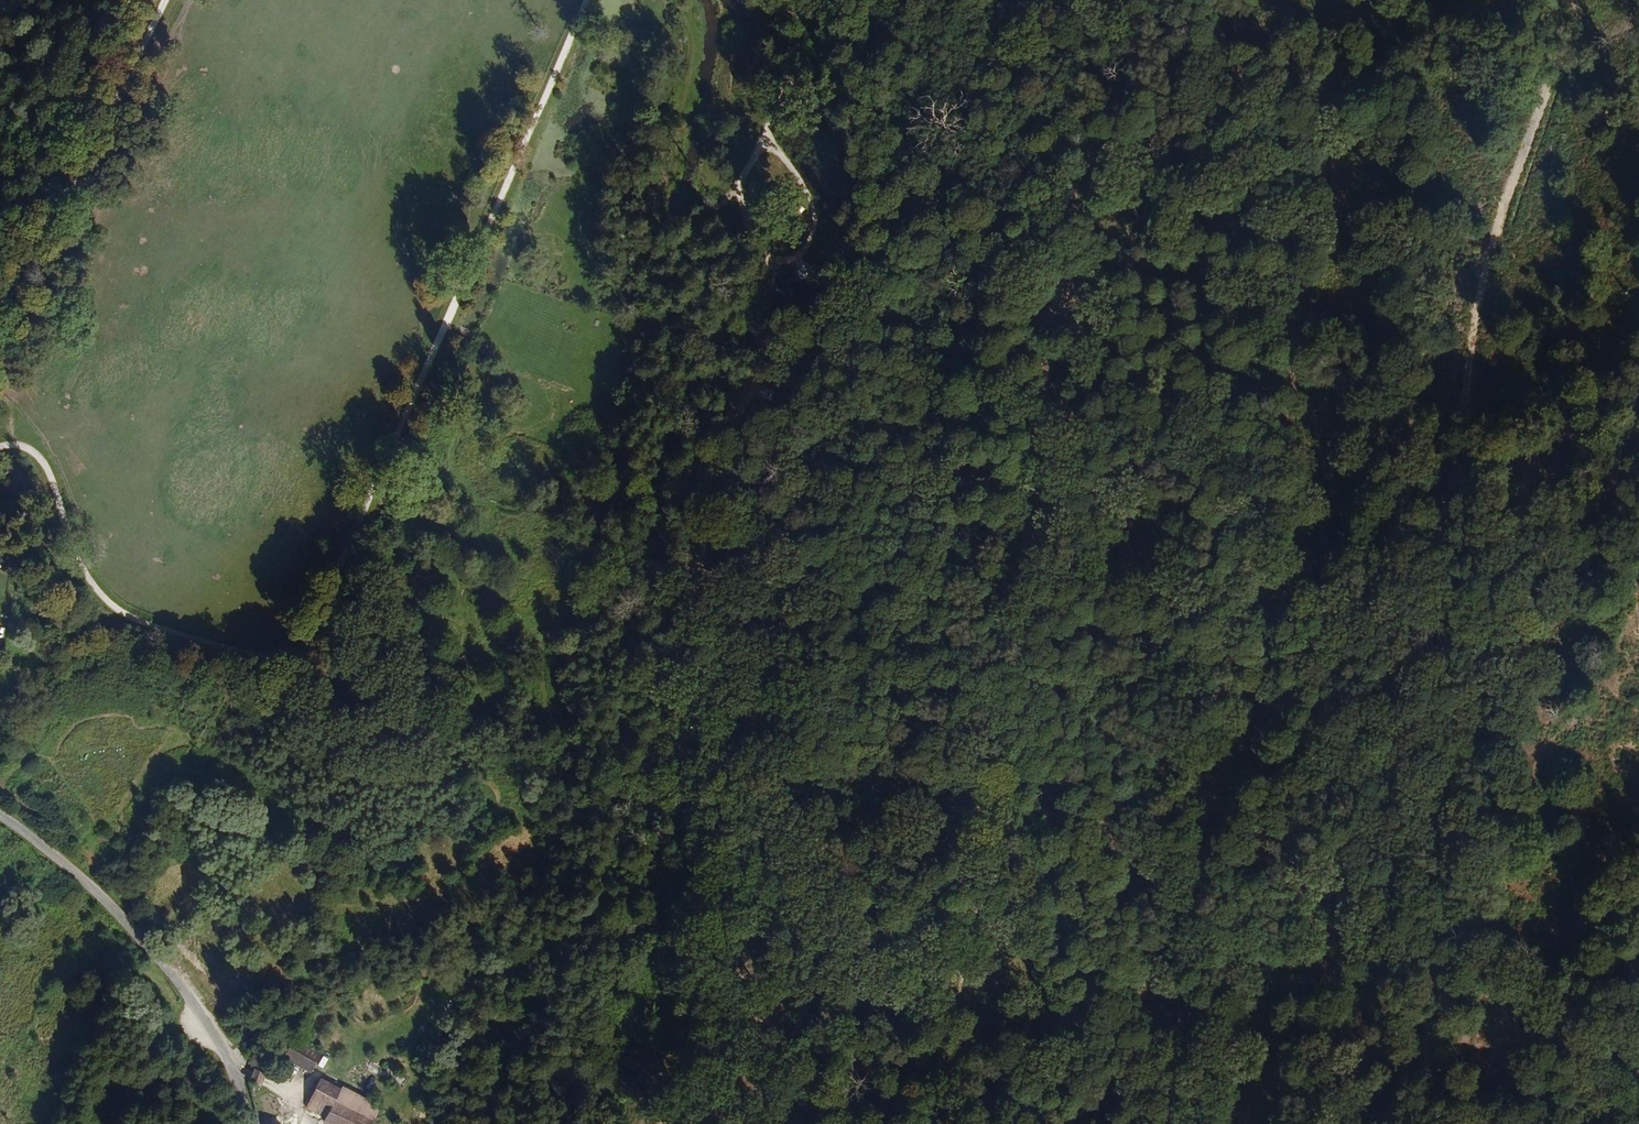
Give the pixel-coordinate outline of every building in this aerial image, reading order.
[(0,550),(0,567),(9,562),(1,550),(0,550)] [(319,1070),(329,1050),(301,1034),(292,1055),(319,1070)] [(276,1067),(281,1055),(268,1049),(264,1062),(276,1067)] [(269,1087),(276,1067),(264,1062),(257,1081),(269,1087)] [(341,1107),(348,1084),(328,1074),(314,1113),(335,1120),(334,1123),(376,1123),(378,1120),(341,1107)]
